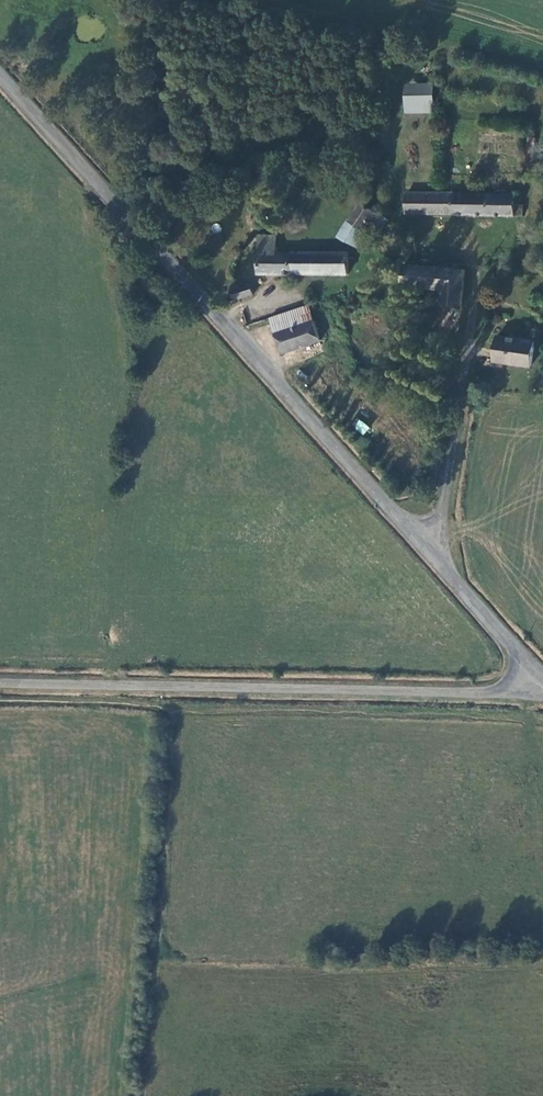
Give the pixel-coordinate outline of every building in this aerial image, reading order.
[(431,88),(404,87),(404,114),(431,114),(431,88)] [(515,197),(406,193),(405,214),(522,218),(522,208),(515,208),(515,197)] [(387,219),(371,210),(373,207),(374,206),(375,204),(374,202),(373,199),(369,199),(366,201),(363,205),(361,204),(350,222),(348,220),(338,237),(357,248),(367,232),(376,237),(387,219)] [(213,223),(211,231),(219,233),(222,225),(213,223)] [(276,244),(257,243),(256,272),(346,275),(347,254),(296,253),(296,254),(276,253),(276,244)] [(462,271),(402,265),(400,288),(441,292),(440,307),(459,309),(462,271)] [(249,285),(231,290),(234,300),(252,294),(249,285)] [(310,308),(269,321),(280,356),(320,344),(310,308)] [(535,344),(498,337),(494,362),(531,369),(535,344)] [(363,435),(370,427),(359,418),(353,426),(363,435)]
